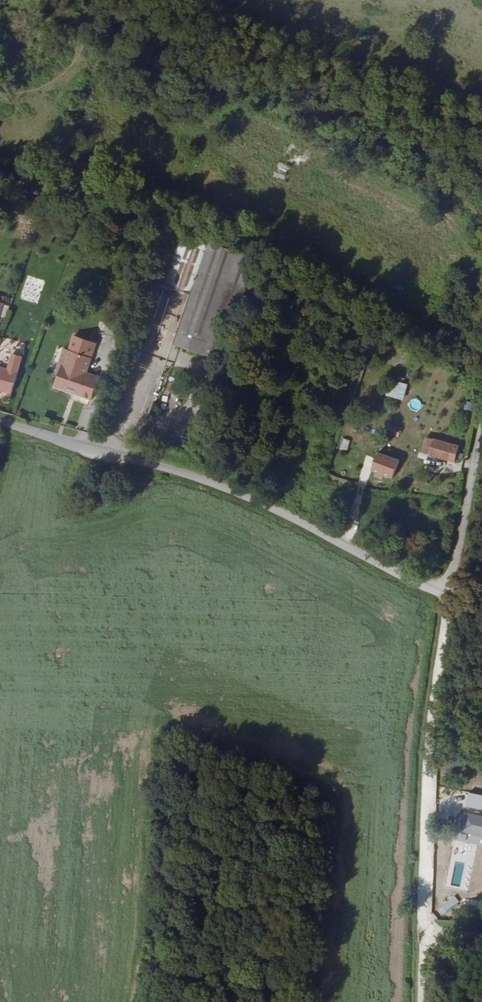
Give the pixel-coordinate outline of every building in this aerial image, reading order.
[(192,362),(198,348),(215,307),(222,291),(160,263),(150,285),(155,288),(186,301),(174,326),(164,349),(192,362)] [(232,325),(241,299),(222,291),(215,307),(198,348),(203,349),(220,357),(232,325)] [(84,347),(63,338),(57,352),(47,375),(45,375),(39,387),(75,403),(85,381),(72,376),(79,362),(78,361),(84,347)] [(198,348),(192,362),(197,364),(203,349),(198,348)] [(57,352),(52,350),(42,373),(45,375),(47,375),(57,352)] [(0,367),(0,389),(10,392),(21,357),(9,353),(4,368),(0,367)] [(403,400),(407,384),(390,380),(386,395),(403,400)] [(389,425),(388,434),(399,436),(400,427),(389,425)] [(347,451),(349,440),(342,439),(339,449),(347,451)] [(393,478),(399,459),(377,452),(371,470),(393,478)] [(426,452),(420,466),(437,472),(443,459),(426,452)] [(459,834),(481,839),(481,820),(462,816),(459,834)] [(448,853),(446,865),(454,866),(455,854),(448,853)] [(440,907),(444,914),(454,907),(450,901),(440,907)]
